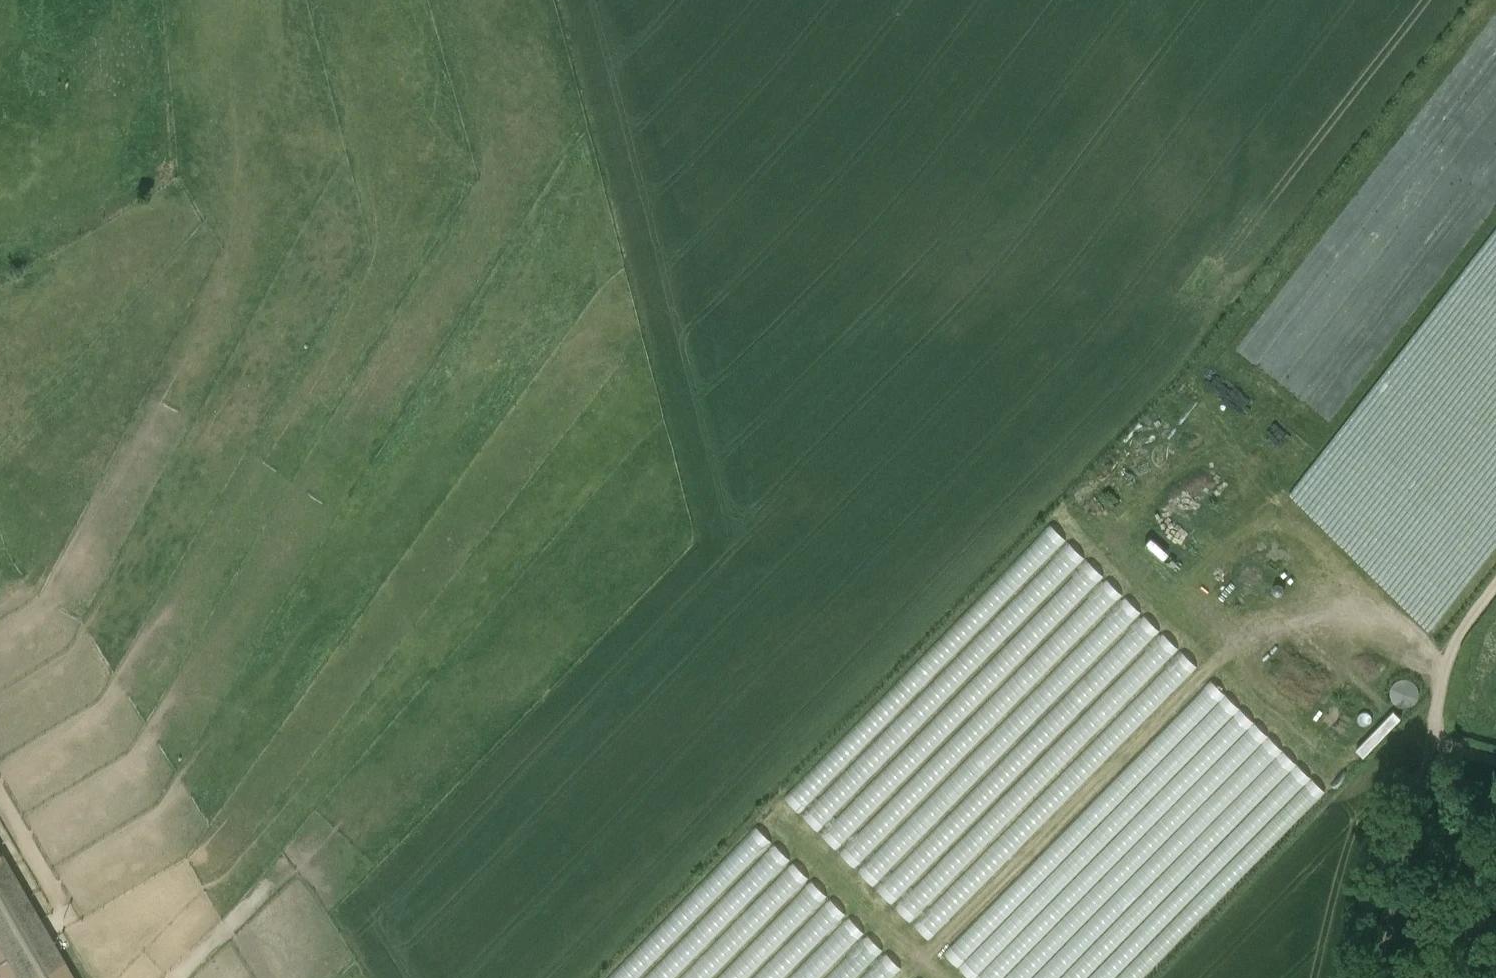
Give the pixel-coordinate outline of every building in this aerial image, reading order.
[(787,822),(932,958),(1192,681),(1046,545),(787,822)] [(950,977),(1152,977),(1318,802),(1206,697),(946,974),(950,977)] [(1367,756),(1401,716),(1393,710),(1359,749),(1367,756)] [(761,850),(641,977),(898,977),(761,850)] [(22,977),(23,977),(72,977),(63,963),(0,854),(0,977),(21,977),(22,977)]
